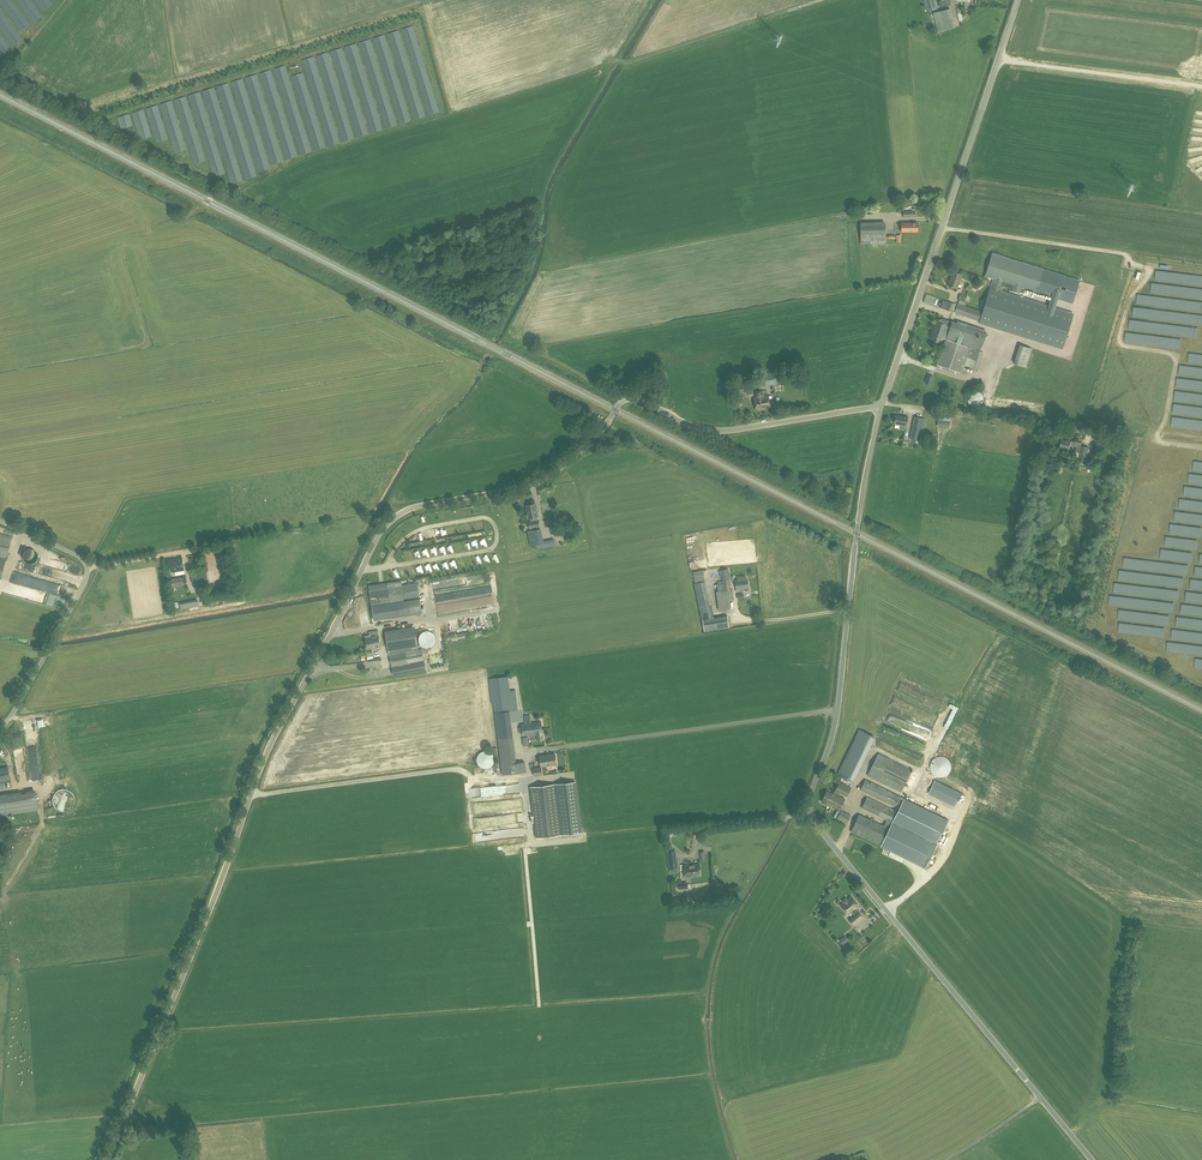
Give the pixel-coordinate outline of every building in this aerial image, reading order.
[(925,6),(928,5),(930,11),(936,9),(934,0),(923,0),(925,6)] [(950,8),(933,13),(938,32),(955,27),(950,8)] [(885,222),(860,222),(861,244),(886,244),(885,222)] [(1073,301),(1079,281),(1080,281),(1044,270),(992,253),(985,276),(993,278),(992,282),(991,285),(1002,288),(1003,286),(1010,288),(1009,290),(1020,294),(1023,295),(1026,287),(1052,295),(1051,299),(1057,300),(1058,297),(1073,301)] [(951,286),(952,287),(952,286),(957,288),(962,274),(953,271),(948,285),(951,286)] [(1023,298),(1023,295),(1020,294),(1020,297),(1002,291),(1002,288),(991,285),(979,323),(1062,349),(1073,313),(1023,298)] [(946,310),(951,311),(951,310),(955,311),(955,313),(978,321),(981,311),(965,305),(958,303),(957,305),(949,302),(946,310)] [(940,339),(941,337),(946,339),(937,364),(960,372),(963,365),(977,370),(983,352),(980,351),(986,332),(957,322),(956,323),(952,322),(950,329),(944,327),(945,325),(945,324),(941,322),(942,319),(937,318),(936,322),(931,336),(935,337),(933,341),(939,343),(940,339)] [(1019,345),(1014,363),(1026,367),(1032,349),(1019,345)] [(773,373),(764,374),(766,386),(775,384),(773,373)] [(755,397),(754,398),(756,410),(770,407),(768,394),(763,395),(762,390),(754,391),(755,397)] [(983,397),(982,395),(981,394),(979,392),(978,392),(976,391),(973,391),(972,392),(970,393),(969,395),(968,396),(968,398),(968,401),(968,403),(970,405),(972,406),(975,407),(977,406),(980,405),(981,404),(982,402),(983,399),(983,397)] [(895,424),(895,428),(899,428),(899,425),(906,426),(908,416),(896,414),(894,424),(895,424)] [(910,438),(916,440),(919,440),(924,418),(914,416),(910,438)] [(1087,455),(1089,447),(1081,446),(1081,442),(1078,442),(1062,439),(1060,447),(1070,449),(1070,446),(1076,447),(1076,452),(1075,456),(1079,457),(1082,457),(1081,461),(1086,462),(1087,455)] [(529,515),(531,522),(539,520),(537,513),(536,508),(535,508),(534,504),(527,505),(529,515)] [(529,522),(531,531),(541,529),(539,520),(531,522),(529,522)] [(537,549),(540,548),(540,551),(544,550),(544,551),(555,549),(554,546),(555,546),(554,539),(553,539),(543,541),(541,529),(531,531),(528,532),(531,545),(536,544),(537,549)] [(6,558),(12,538),(0,535),(0,556),(6,558)] [(184,570),(182,557),(168,560),(170,572),(184,570)] [(722,584),(723,591),(731,589),(728,569),(721,570),(722,578),(723,583),(722,584)] [(703,570),(696,571),(693,572),(699,595),(698,595),(699,601),(704,622),(706,632),(729,628),(727,615),(711,618),(705,584),(703,570)] [(192,583),(208,581),(207,573),(206,573),(206,572),(201,573),(201,572),(190,574),(192,583)] [(744,588),(748,587),(747,578),(746,579),(745,575),(738,576),(738,580),(735,580),(737,589),(739,588),(740,591),(744,590),(744,588)] [(174,587),(182,586),(184,585),(183,577),(171,579),(173,587),(174,587)] [(418,583),(369,589),(373,619),(422,613),(418,583)] [(732,589),(731,589),(723,591),(716,592),(718,610),(729,609),(729,601),(734,600),(732,589)] [(385,631),(389,651),(419,646),(415,626),(385,631)] [(372,648),(372,652),(379,650),(378,647),(381,647),(378,630),(370,632),(371,636),(365,638),(367,649),(372,648)] [(390,655),(392,667),(393,673),(426,668),(422,649),(406,652),(390,655)] [(516,691),(510,691),(508,677),(488,679),(492,705),(493,705),(498,739),(513,737),(511,719),(519,718),(517,701),(516,691)] [(889,713),(886,721),(893,724),(894,723),(896,724),(901,713),(894,710),(892,715),(889,713)] [(531,735),(531,736),(532,736),(531,730),(530,723),(526,724),(521,725),(522,736),(531,735)] [(532,736),(537,735),(538,740),(543,740),(542,733),(543,733),(542,728),(531,730),(532,736)] [(837,775),(852,782),(874,736),(860,729),(837,775)] [(513,737),(498,739),(497,739),(502,775),(526,772),(525,762),(516,763),(513,737)] [(477,759),(477,760),(477,761),(477,762),(477,763),(478,764),(478,765),(479,766),(480,767),(481,768),(482,768),(482,769),(483,769),(484,769),(485,769),(486,769),(487,769),(488,769),(489,769),(490,768),(491,768),(492,767),(493,766),(493,765),(494,764),(494,763),(494,762),(495,761),(495,760),(494,759),(494,758),(494,757),(493,756),(493,755),(492,755),(491,754),(491,753),(490,753),(489,753),(488,752),(487,752),(486,752),(485,752),(484,752),(483,752),(482,753),(481,753),(480,754),(479,755),(478,756),(478,757),(477,758),(477,759)] [(868,775),(901,792),(912,770),(878,753),(868,775)] [(541,766),(556,764),(555,754),(539,756),(541,766)] [(928,758),(932,776),(945,774),(945,771),(947,770),(945,761),(947,761),(946,754),(928,758)] [(7,766),(0,768),(0,782),(10,780),(7,766)] [(533,769),(535,777),(544,776),(543,767),(533,769)] [(896,808),(902,797),(866,780),(861,790),(896,808)] [(537,837),(563,834),(582,832),(576,781),(557,783),(531,787),(537,837)] [(934,781),(928,793),(955,806),(961,794),(934,781)] [(519,782),(509,782),(510,791),(519,790),(519,782)] [(826,805),(831,807),(832,806),(839,809),(844,799),(838,796),(840,793),(846,796),(850,787),(839,782),(834,794),(827,791),(823,800),(828,802),(826,805)] [(509,784),(470,787),(471,796),(504,794),(504,796),(519,795),(519,792),(509,792),(509,784)] [(36,789),(0,794),(0,815),(38,809),(36,789)] [(890,821),(895,811),(887,807),(867,797),(862,807),(887,820),(890,821)] [(887,820),(884,826),(884,827),(877,843),(881,845),(881,846),(925,868),(949,820),(904,798),(902,797),(896,808),(895,811),(890,821),(887,820)] [(473,811),(483,811),(483,802),(472,802),(473,811)] [(841,810),(837,819),(847,823),(851,815),(841,810)] [(884,827),(884,826),(859,815),(851,831),(877,843),(884,827)] [(848,833),(843,845),(849,847),(854,836),(848,833)] [(667,851),(669,869),(679,868),(678,861),(677,861),(676,850),(667,851)] [(701,875),(699,863),(684,865),(685,877),(701,875)] [(858,906),(851,897),(847,900),(845,898),(842,901),(844,903),(841,905),(849,914),(852,912),(854,914),(849,918),(854,924),(862,916),(858,911),(858,912),(855,909),(858,906)] [(848,940),(845,936),(839,940),(843,944),(848,940)]
